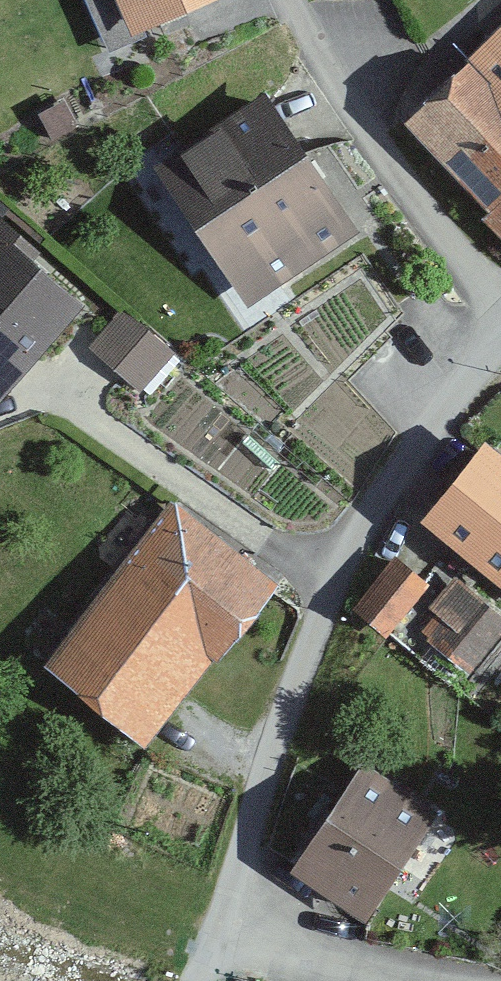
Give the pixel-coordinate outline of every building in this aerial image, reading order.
[(106,52),(226,0),(83,0),(106,52)] [(401,125),(500,233),(500,33),(401,125)] [(361,234),(260,93),(156,167),(257,308),(361,234)] [(0,230),(0,403),(80,308),(17,256),(23,249),(0,230)] [(169,352),(116,312),(86,350),(139,390),(169,352)] [(485,445),(421,521),(500,589),(500,458),(485,445)] [(275,589),(166,505),(38,669),(145,751),(214,663),(216,665),(275,589)] [(420,583),(389,560),(347,615),(379,638),(420,583)] [(445,586),(425,613),(432,618),(417,637),(467,676),(500,631),(500,628),(445,586)] [(436,815),(364,767),(291,875),(363,923),(436,815)]
